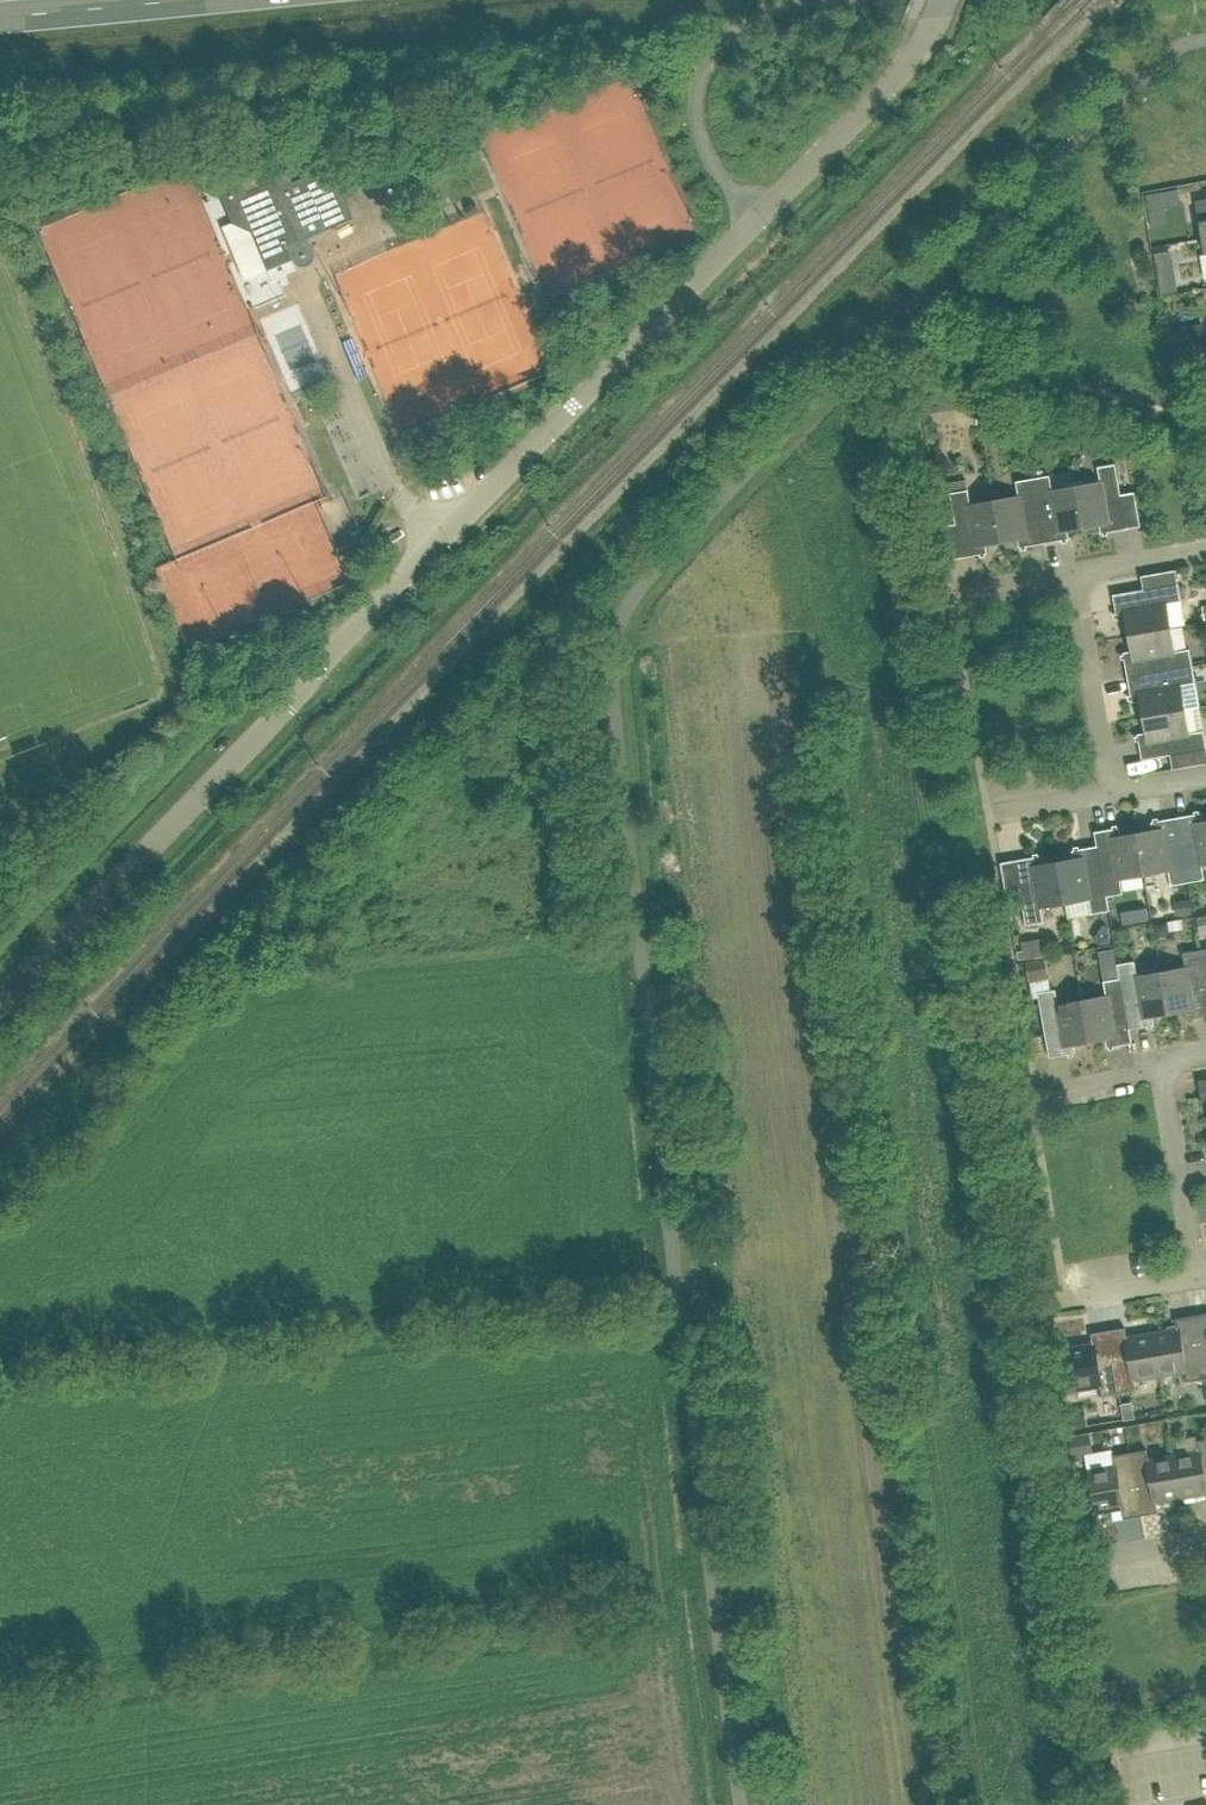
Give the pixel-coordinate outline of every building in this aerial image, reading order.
[(237,179),(217,187),(232,222),(250,231),(266,269),(292,258),(287,245),(325,230),(324,226),(347,217),(337,193),(340,192),(330,166),(291,182),(282,161),(237,179)] [(1177,269),(1159,272),(1163,291),(1180,289),(1177,269)] [(1193,316),(1173,319),(1176,337),(1195,334),(1193,316)] [(1112,453),(1127,450),(1125,436),(1109,439),(1112,453)] [(1098,467),(1101,482),(1076,486),(1084,528),(1100,526),(1101,534),(1127,529),(1115,464),(1098,467)] [(1052,490),(1050,476),(1033,479),(1044,544),(1069,539),(1068,531),(1084,528),(1076,486),(1052,490)] [(1033,479),(1016,482),(1019,496),(995,500),(1002,543),(1018,540),(1019,548),(1044,544),(1033,479)] [(988,553),(986,545),(1002,543),(995,500),(971,504),(968,490),(951,493),(962,558),(988,553)] [(335,564),(314,509),(295,516),(313,561),(297,567),(300,577),(335,564)] [(1118,621),(1126,619),(1129,635),(1171,628),(1167,604),(1181,601),(1178,584),(1113,595),(1118,621)] [(1129,635),(1131,651),(1124,653),(1128,678),(1193,666),(1190,649),(1176,652),(1171,628),(1129,635)] [(1181,685),(1196,683),(1193,666),(1128,678),(1132,702),(1140,701),(1143,717),(1186,709),(1181,685)] [(1190,733),(1186,709),(1143,717),(1146,733),(1138,734),(1142,760),(1205,749),(1205,743),(1204,731),(1190,733)] [(1202,813),(1177,818),(1188,882),(1205,880),(1202,865),(1205,865),(1205,821),(1203,821),(1202,813)] [(1152,822),(1153,830),(1137,833),(1145,876),(1169,871),(1171,885),(1188,882),(1177,818),(1152,822)] [(1120,828),(1095,832),(1097,846),(1106,897),(1107,897),(1123,894),(1120,880),(1145,876),(1137,833),(1121,836),(1120,828)] [(1072,850),(1074,858),(1058,861),(1065,904),(1090,900),(1092,914),(1110,911),(1107,897),(1106,897),(1097,846),(1072,850)] [(1044,922),(1041,908),(1065,904),(1058,861),(1042,864),(1041,856),(1015,861),(1026,925),(1044,922)] [(1186,1019),(1205,1016),(1205,986),(1200,950),(1183,953),(1185,967),(1161,971),(1169,1014),(1185,1011),(1186,1019)] [(1040,966),(1028,967),(1027,961),(1019,962),(1022,985),(1042,983),(1040,966)] [(1154,1025),(1153,1017),(1169,1014),(1161,971),(1137,975),(1135,961),(1117,964),(1120,979),(1120,978),(1129,1029),(1130,1029),(1154,1025)] [(1103,967),(1105,981),(1120,979),(1117,964),(1103,967)] [(1107,1047),(1132,1043),(1130,1029),(1129,1029),(1120,978),(1120,979),(1105,981),(1104,981),(1106,995),(1082,1000),(1090,1042),(1106,1039),(1107,1047)] [(1075,1053),(1074,1045),(1090,1042),(1082,1000),(1058,1004),(1056,990),(1038,993),(1050,1058),(1075,1053)] [(1193,1315),(1204,1378),(1205,1378),(1205,1313),(1193,1315)] [(1176,1318),(1177,1328),(1152,1332),(1160,1376),(1185,1372),(1187,1381),(1204,1378),(1193,1315),(1176,1318)] [(1119,1393),(1137,1390),(1135,1381),(1160,1376),(1152,1332),(1127,1337),(1125,1327),(1108,1330),(1119,1393)] [(1067,1347),(1074,1391),(1101,1387),(1102,1396),(1119,1393),(1108,1330),(1091,1333),(1093,1343),(1067,1347)] [(1161,1391),(1181,1388),(1179,1375),(1159,1378),(1161,1391)] [(1199,1450),(1174,1455),(1181,1498),(1205,1494),(1205,1439),(1197,1441),(1199,1450)] [(1158,1512),(1156,1503),(1181,1498),(1174,1455),(1149,1459),(1147,1450),(1130,1453),(1141,1515),(1158,1512)] [(1122,1509),(1124,1518),(1141,1515),(1130,1453),(1113,1456),(1114,1465),(1088,1470),(1096,1513),(1122,1509)]
